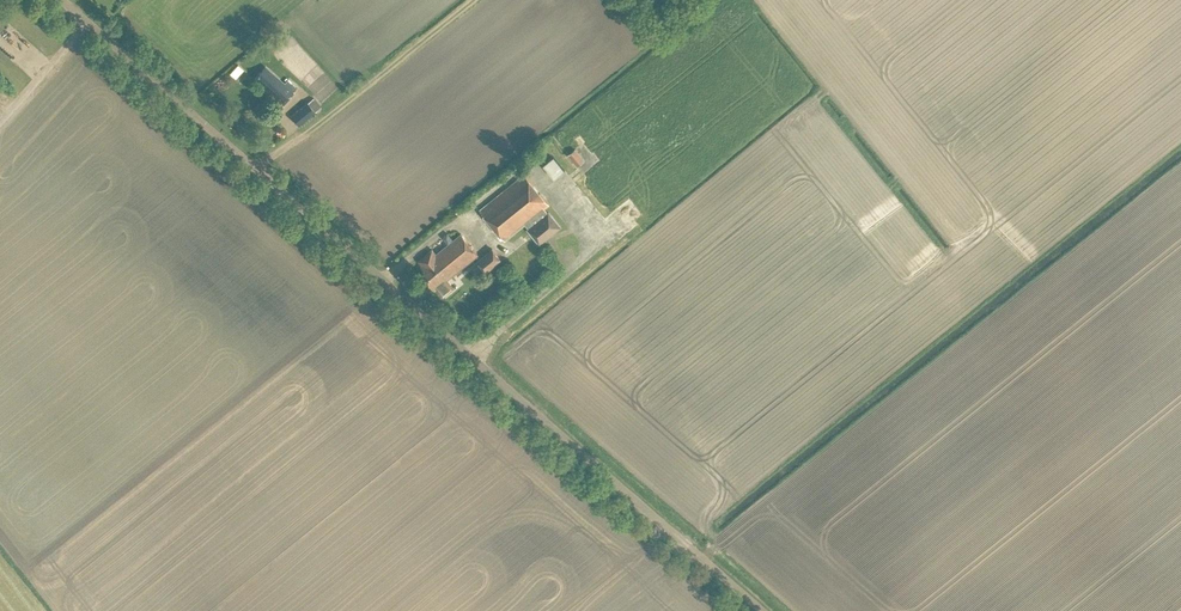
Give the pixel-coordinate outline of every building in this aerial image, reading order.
[(263,89),(270,95),(269,97),(280,107),(294,91),(266,66),(255,78),(265,87),(263,89)] [(298,125),(315,111),(307,101),(291,115),(298,125)] [(585,159),(575,148),(568,154),(577,165),(585,159)] [(545,163),(556,177),(566,169),(555,155),(545,163)] [(548,213),(544,208),(549,204),(524,173),(479,210),(505,241),(525,224),(529,229),(528,229),(539,243),(560,226),(548,212),(548,213)] [(448,278),(478,253),(461,232),(433,255),(429,251),(419,259),(422,264),(422,265),(426,270),(422,273),(435,288),(437,287),(443,296),(454,287),(448,278)] [(492,249),(476,261),(485,272),(501,260),(492,249)]
